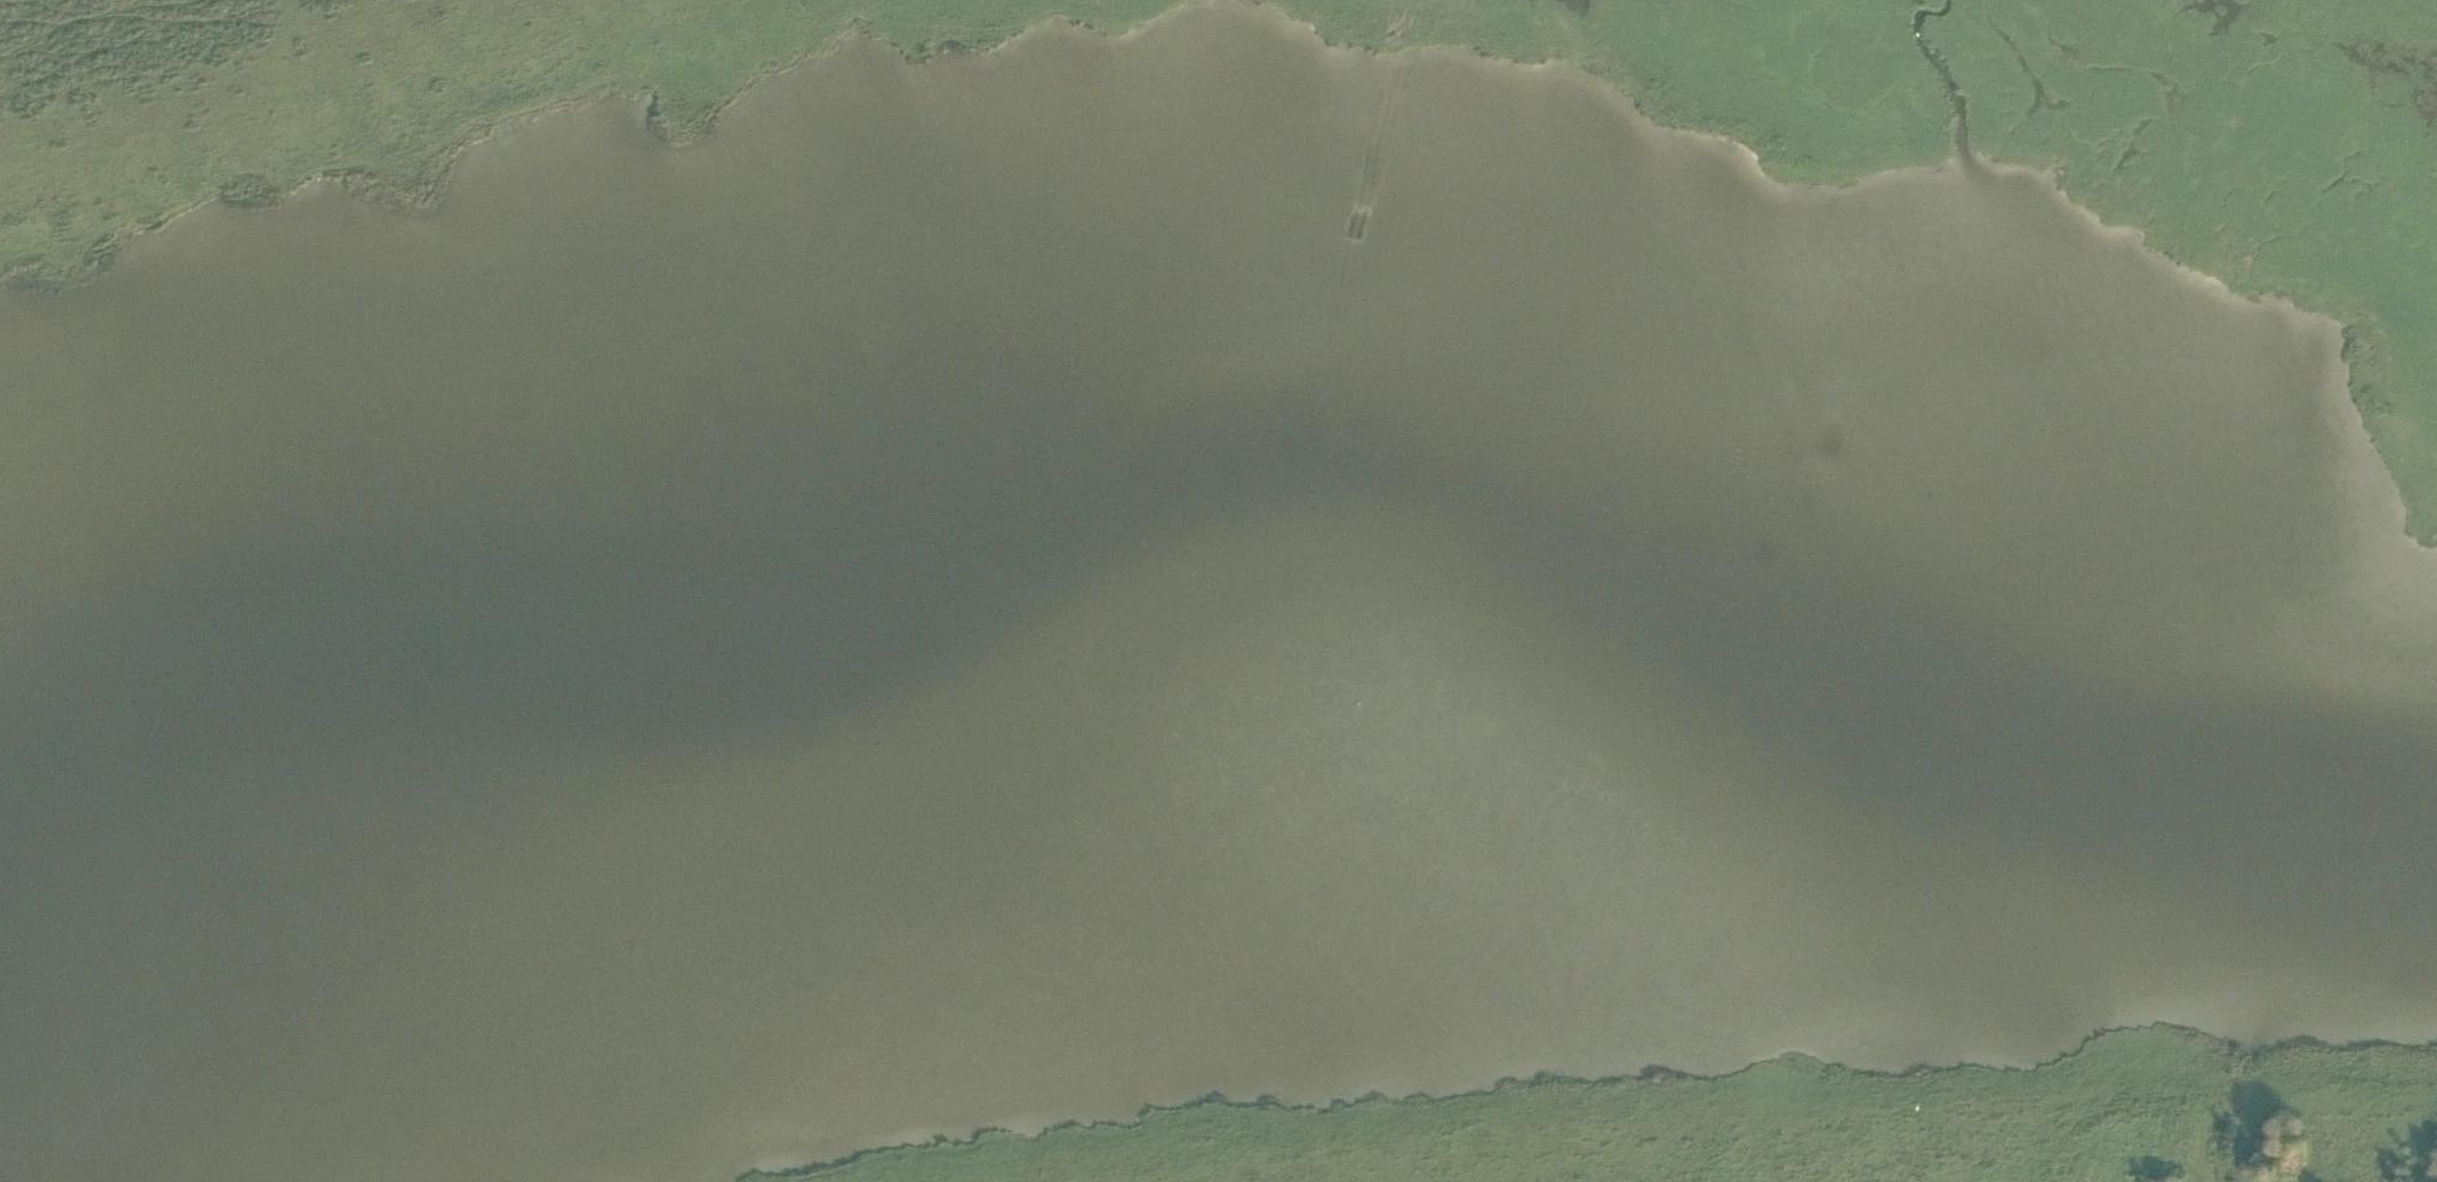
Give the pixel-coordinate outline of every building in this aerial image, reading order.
[(2258,1165),(2264,1157),(2255,1150),(2249,1158),(2258,1165)]
